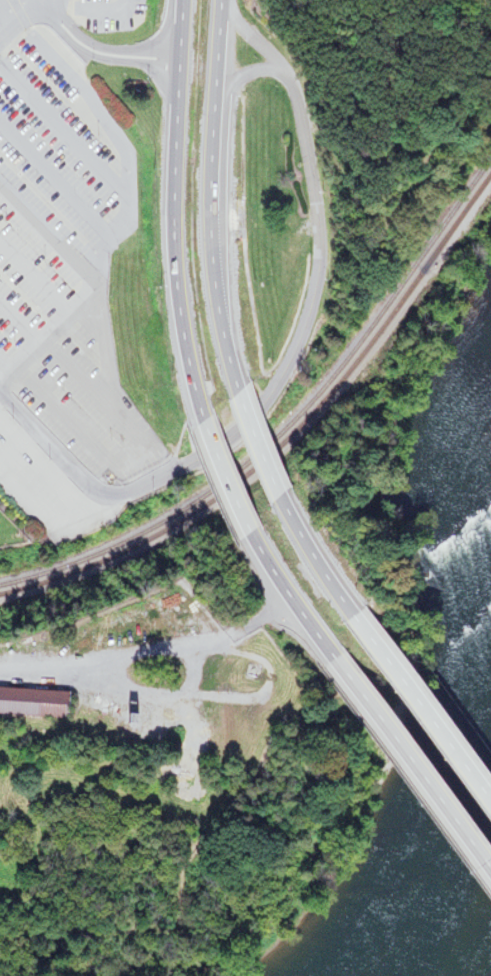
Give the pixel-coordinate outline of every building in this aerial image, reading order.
[(63,692),(0,689),(0,716),(62,719),(63,692)] [(133,725),(133,716),(114,716),(114,725),(133,725)]
